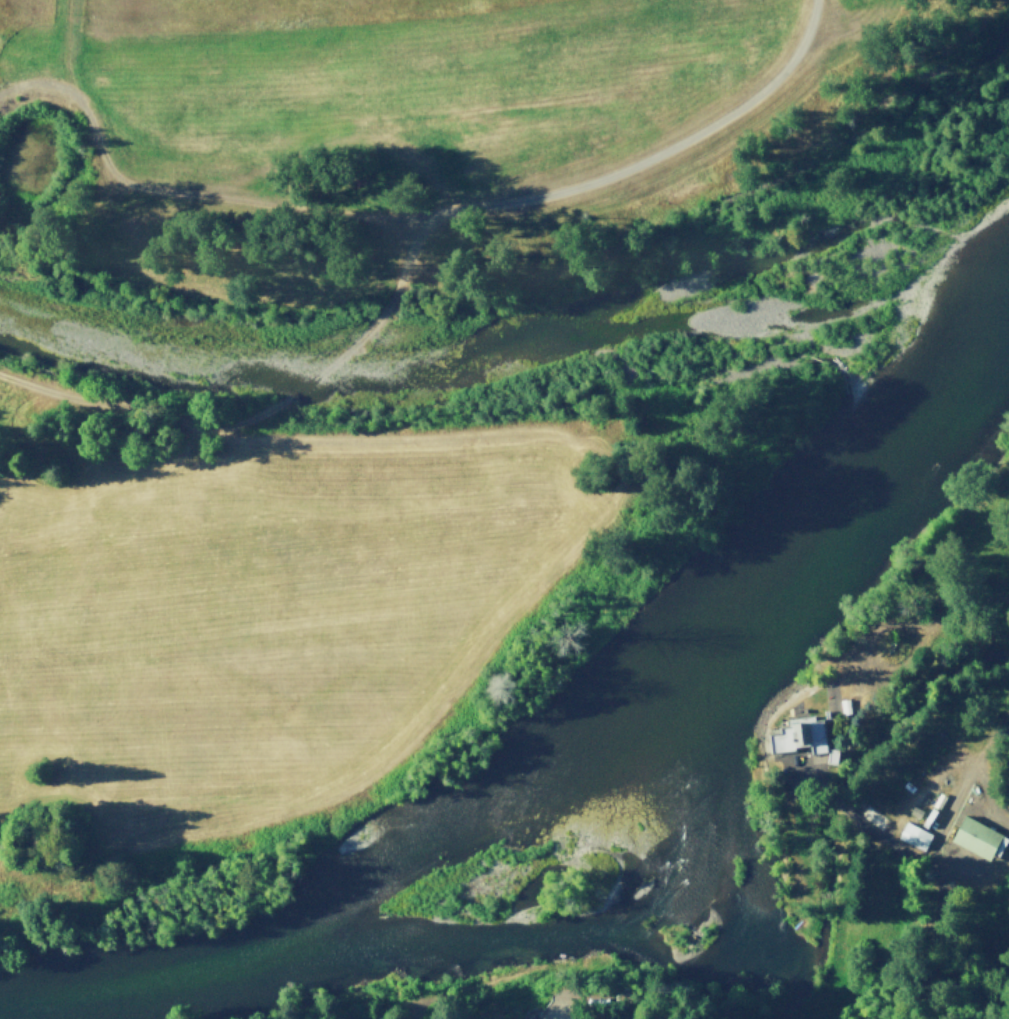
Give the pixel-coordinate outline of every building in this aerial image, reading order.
[(851,711),(849,697),(841,698),(842,712),(851,711)] [(772,750),(810,745),(811,752),(829,749),(825,718),(817,719),(816,714),(790,717),(791,725),(783,726),(783,732),(770,733),(772,750)] [(966,814),(953,839),(993,859),(1006,834),(966,814)] [(900,839),(927,848),(934,830),(906,821),(900,839)]
